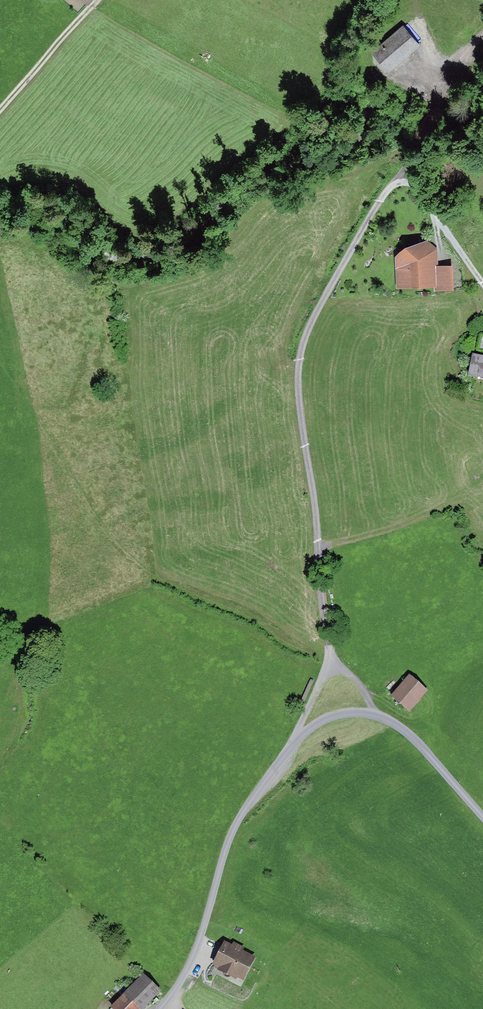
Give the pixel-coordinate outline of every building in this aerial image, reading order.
[(403,24),(372,51),(389,71),(420,44),(403,24)] [(427,238),(405,244),(395,256),(396,287),(435,286),(437,286),(436,264),(436,247),(427,238)] [(453,263),(436,264),(437,286),(435,286),(435,290),(455,289),(453,263)] [(473,354),(467,377),(482,380),(482,356),(473,354)] [(411,676),(392,697),(409,712),(428,691),(411,676)] [(232,945),(225,942),(213,966),(218,968),(217,970),(236,980),(237,979),(243,982),(255,958),(243,952),(245,948),(233,942),(232,945)] [(110,1007),(112,1008),(143,1008),(160,993),(144,975),(110,1007)]
